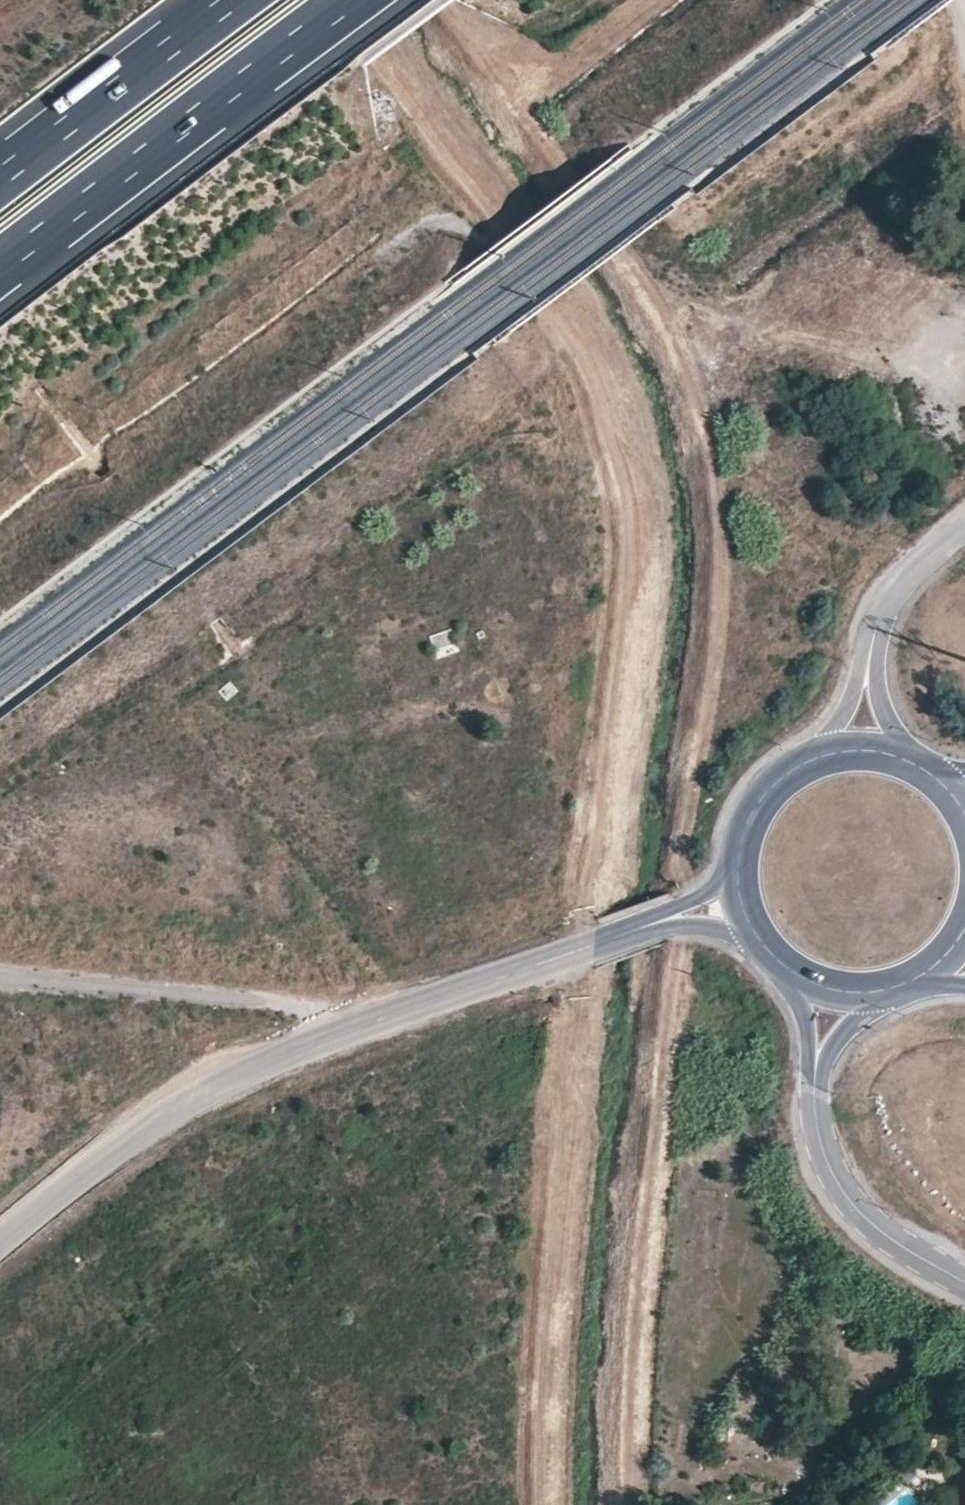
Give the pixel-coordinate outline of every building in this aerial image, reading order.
[(438,657),(457,651),(450,629),(430,636),(438,657)]
